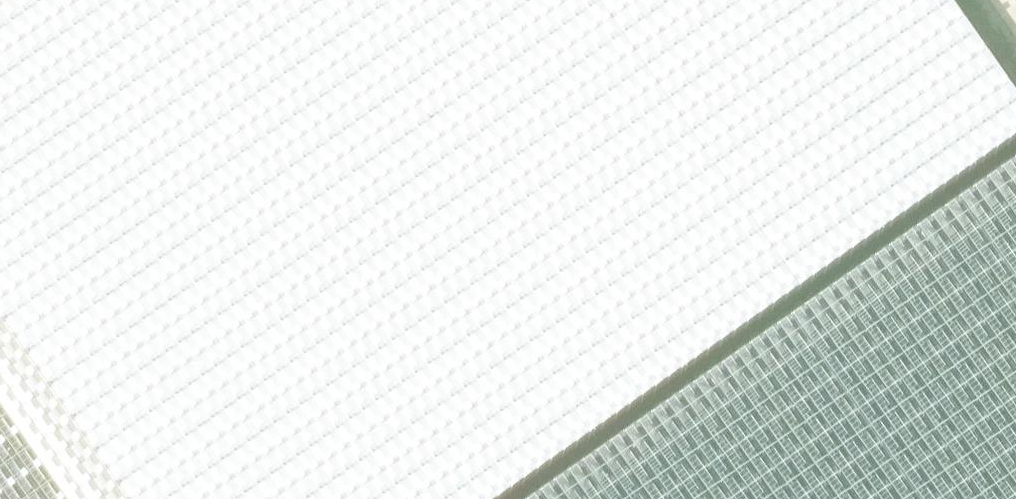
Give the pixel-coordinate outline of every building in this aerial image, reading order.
[(1015,139),(1015,99),(946,0),(0,0),(0,498),(502,498),(1015,139)] [(528,498),(1015,498),(1015,158),(528,498)]
